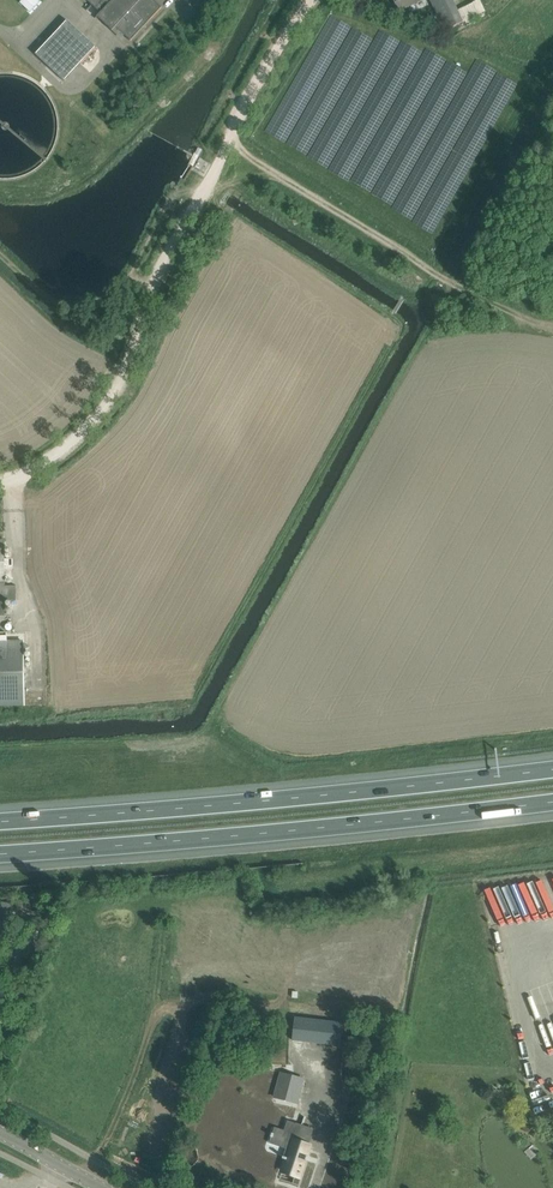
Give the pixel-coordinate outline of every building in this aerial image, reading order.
[(101,13),(97,17),(112,31),(116,27),(131,41),(162,7),(154,0),(87,0),(101,13)] [(446,30),(463,22),(457,10),(452,0),(431,0),(438,14),(446,30)] [(473,2),(457,10),(463,22),(479,15),(473,2)] [(438,14),(419,23),(444,31),(446,30),(438,14)] [(35,54),(65,81),(97,47),(67,20),(35,54)] [(4,540),(0,540),(0,705),(25,705),(26,705),(24,639),(8,639),(8,632),(5,632),(5,601),(16,601),(16,585),(5,586),(5,570),(13,570),(13,559),(5,559),(4,540)] [(493,894),(501,933),(552,922),(552,899),(550,882),(493,894)] [(340,1045),(343,1022),(295,1017),(293,1040),(340,1045)] [(281,1074),(275,1097),(295,1102),(295,1099),(299,1100),(304,1079),(281,1074)] [(286,1160),(282,1171),(299,1177),(310,1145),(308,1145),(297,1141),(303,1124),(305,1117),(304,1117),(302,1124),(296,1123),(287,1120),(284,1130),(282,1137),(285,1138),(282,1147),(286,1149),(283,1159),(286,1160)] [(229,1121),(224,1140),(271,1152),(276,1133),(229,1121)]
